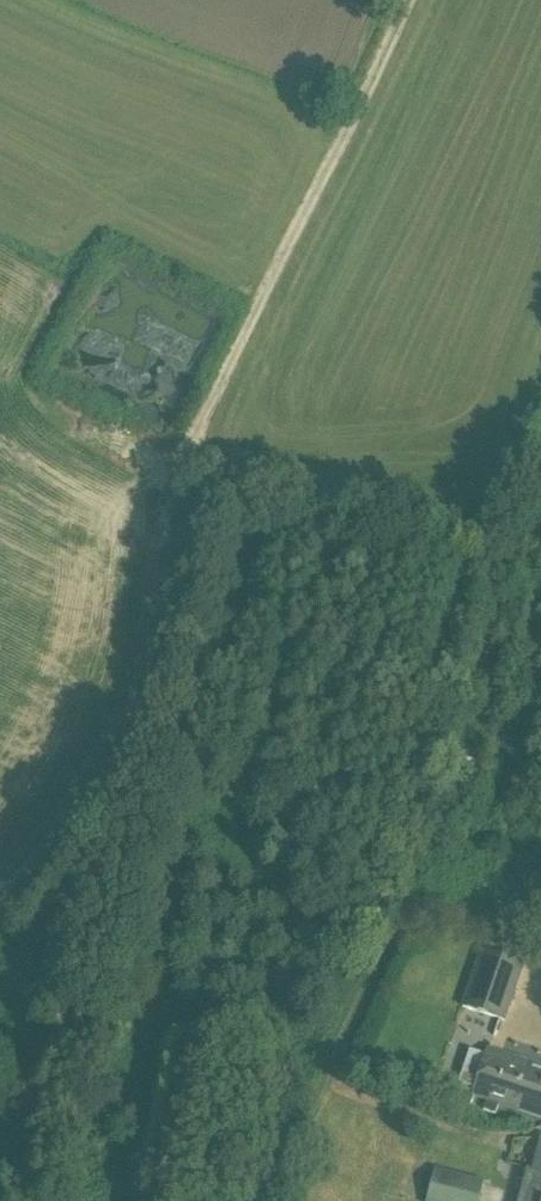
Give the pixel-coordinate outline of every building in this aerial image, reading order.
[(483,1007),(503,1014),(524,955),(478,939),(453,1009),(479,1018),(483,1007)] [(540,1118),(540,1067),(489,1050),(474,1096),(540,1118)] [(539,1176),(528,1173),(520,1200),(540,1200),(540,1170),(539,1176)] [(482,1184),(436,1172),(429,1200),(478,1200),(482,1184)]
